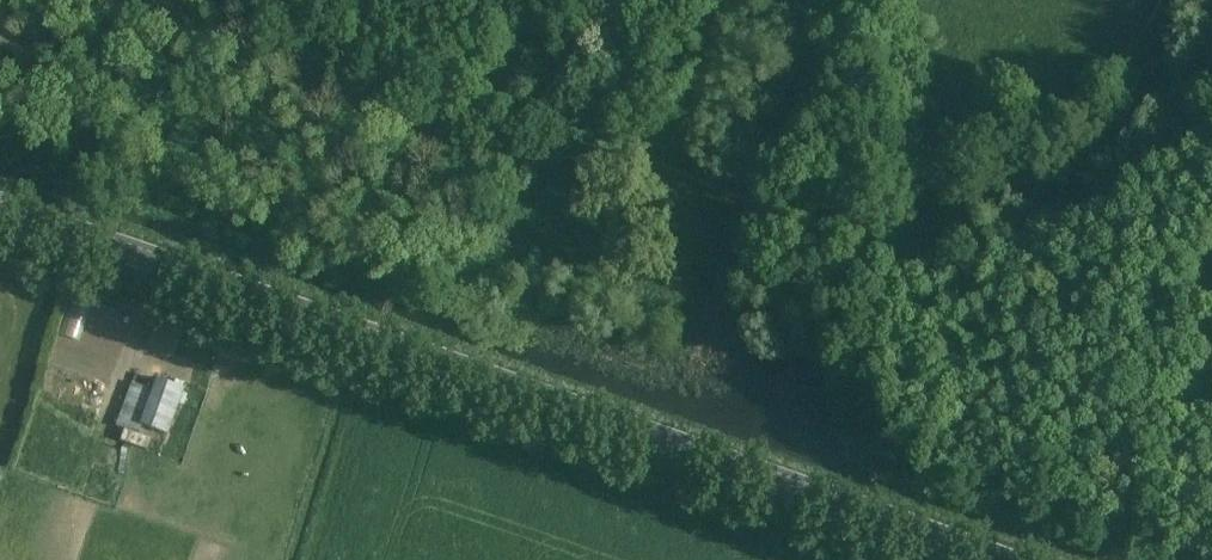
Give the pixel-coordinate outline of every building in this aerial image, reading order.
[(182,390),(155,378),(141,421),(167,435),(182,390)]
